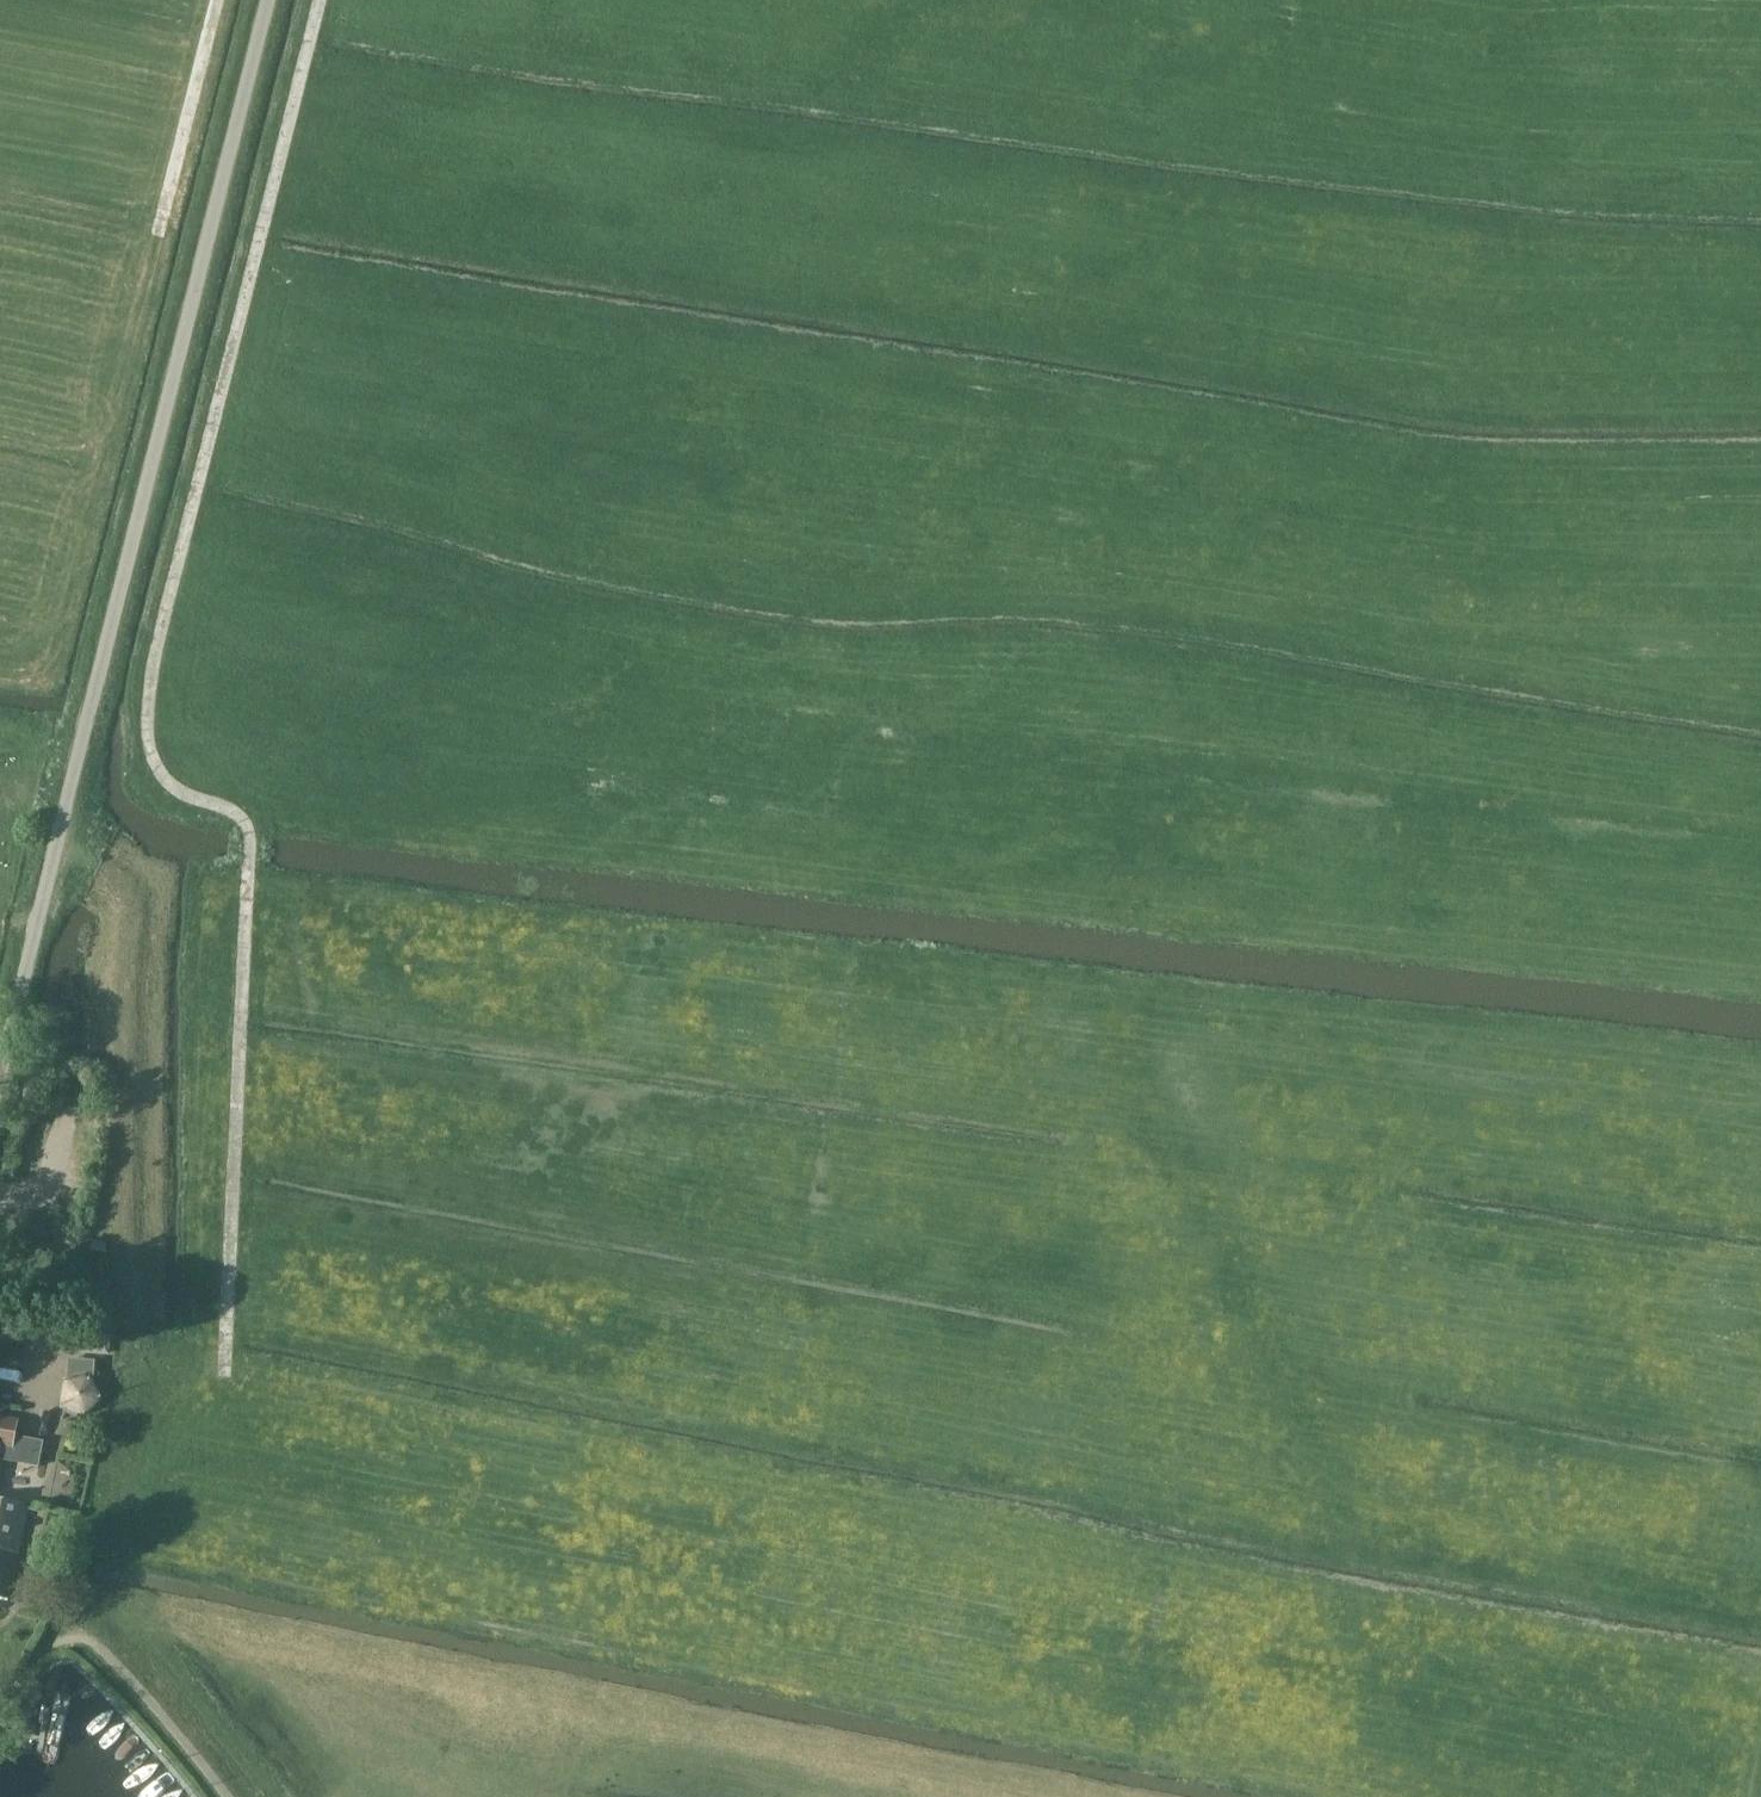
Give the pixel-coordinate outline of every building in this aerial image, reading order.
[(95,1337),(102,1337),(105,1337),(105,1325),(95,1325),(95,1337)] [(89,1415),(100,1403),(101,1402),(102,1395),(101,1395),(94,1381),(94,1380),(87,1377),(69,1379),(68,1380),(64,1384),(60,1403),(64,1410),(83,1417),(89,1415)] [(4,1446),(14,1448),(19,1421),(0,1417),(0,1469),(4,1446)] [(8,1600),(27,1504),(0,1499),(0,1599),(8,1600)]
